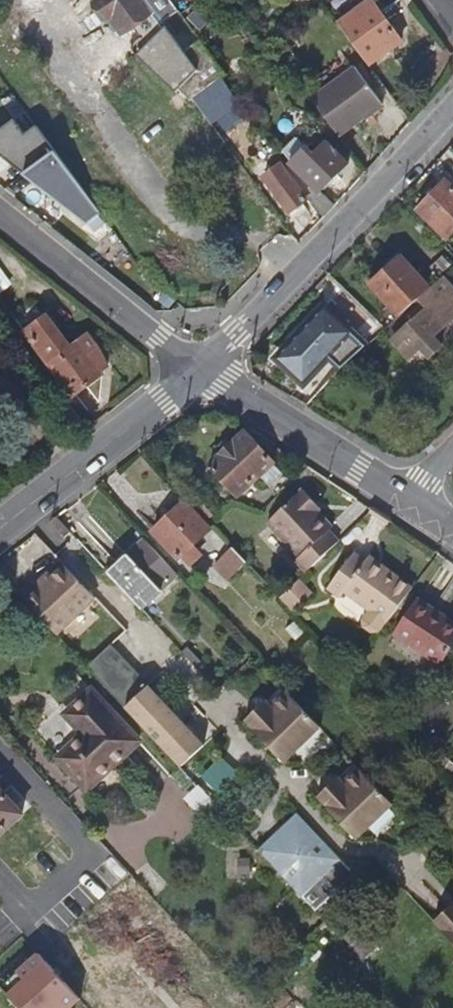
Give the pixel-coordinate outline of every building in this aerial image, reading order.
[(141,41),(162,25),(143,0),(91,0),(90,2),(103,21),(107,18),(120,35),(132,28),(141,41)] [(162,25),(178,13),(170,2),(169,0),(143,0),(162,25)] [(337,24),(368,68),(401,44),(368,1),(337,24)] [(180,15),(164,28),(182,52),(199,41),(180,15)] [(187,101),(192,100),(148,40),(164,28),(162,25),(141,41),(132,47),(135,56),(174,92),(176,91),(187,101)] [(309,99),(337,137),(381,105),(352,69),(309,99)] [(233,97),(220,79),(200,94),(212,112),(233,97)] [(92,198),(38,125),(24,134),(14,120),(0,131),(0,155),(86,225),(102,212),(92,198)] [(322,218),(333,206),(320,192),(346,164),(325,144),(312,157),(295,139),(281,152),(291,162),(286,169),(309,201),(322,218)] [(274,171),(283,165),(274,153),(265,160),(274,171)] [(309,201),(286,169),(283,165),(274,171),(264,179),(290,214),(309,201)] [(452,234),(452,192),(451,191),(446,185),(419,212),(447,240),(452,234)] [(420,225),(414,230),(421,238),(427,233),(420,225)] [(452,270),(442,258),(429,269),(440,281),(444,278),(452,270)] [(372,286),(400,317),(429,291),(402,260),(372,286)] [(400,317),(407,326),(389,341),(409,364),(421,353),(429,362),(444,349),(437,339),(452,324),(452,288),(444,278),(440,281),(429,291),(400,317)] [(329,360),(339,372),(362,351),(324,312),(277,360),(302,385),(329,360)] [(71,349),(48,318),(27,332),(74,397),(103,376),(101,374),(109,368),(88,336),(71,349)] [(282,476),(244,433),(208,466),(236,497),(258,476),(269,488),(282,476)] [(305,573),(337,542),(326,531),(329,526),(315,512),(318,507),(300,490),(264,523),(298,557),(295,561),(305,573)] [(184,503),(151,534),(178,562),(178,561),(192,549),(210,532),(184,503)] [(69,537),(54,521),(48,526),(63,543),(69,537)] [(176,575),(142,539),(124,555),(158,592),(176,575)] [(200,557),(192,549),(178,561),(187,570),(200,557)] [(247,565),(234,551),(215,568),(229,583),(247,565)] [(385,623),(410,589),(388,572),(384,578),(364,564),(349,552),(324,585),(339,596),(343,591),(368,610),(361,621),(362,629),(371,636),(377,635),(385,623)] [(124,555),(123,554),(103,574),(137,611),(158,592),(124,555)] [(384,578),(388,572),(368,558),(364,564),(384,578)] [(26,580),(13,592),(55,637),(95,601),(64,568),(51,580),(38,593),(34,589),(26,580)] [(51,580),(48,576),(34,589),(38,593),(51,580)] [(298,580),(279,599),(293,614),(313,595),(298,580)] [(446,614),(420,597),(394,637),(438,664),(452,641),(452,626),(443,619),(446,614)] [(446,614),(443,619),(452,626),(452,619),(446,614)] [(304,634),(295,624),(286,631),(296,642),(304,634)] [(111,648),(87,671),(181,771),(205,749),(111,648)] [(184,649),(177,654),(195,674),(201,668),(184,649)] [(78,731),(53,755),(82,786),(133,740),(85,689),(61,710),(78,731)] [(322,731),(288,694),(272,709),(264,717),(259,711),(246,723),(285,766),(322,731)] [(267,703),(259,711),(264,717),(272,709),(267,703)] [(439,765),(452,775),(452,774),(452,765),(445,759),(439,765)] [(318,799),(356,843),(394,808),(360,771),(345,785),(336,793),(332,787),(318,799)] [(340,779),(332,787),(336,793),(345,785),(340,779)] [(200,785),(186,796),(204,818),(217,807),(200,785)] [(21,816),(0,792),(0,834),(21,816)] [(342,865),(297,817),(258,854),(302,900),(342,865)] [(353,877),(342,865),(302,900),(316,915),(356,880),(353,877)] [(452,946),(452,918),(448,912),(434,925),(452,946)] [(383,950),(371,936),(366,941),(359,933),(347,943),(354,952),(367,965),(383,950)] [(0,982),(0,986),(20,1007),(72,1007),(80,1001),(39,955),(30,963),(26,959),(0,982)]
